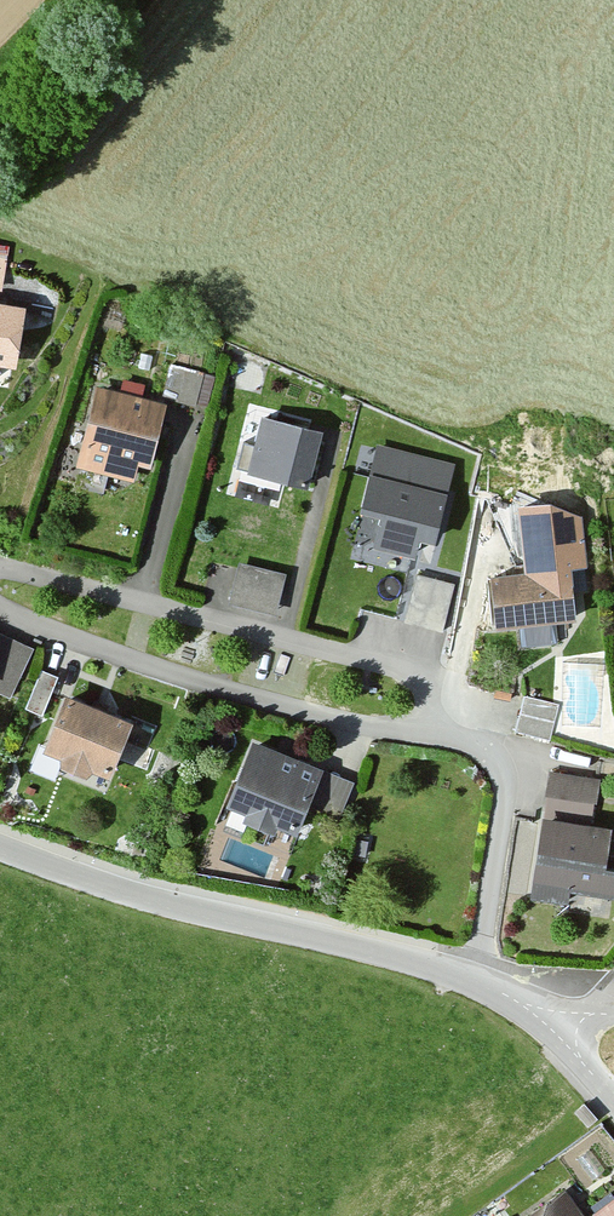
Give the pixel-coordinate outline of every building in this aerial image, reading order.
[(12,306),(0,305),(0,373),(12,306)] [(170,358),(162,388),(205,399),(213,369),(170,358)] [(87,390),(68,469),(123,482),(126,471),(142,475),(159,408),(87,390)] [(252,416),(237,472),(298,488),(312,432),(252,416)] [(452,464),(379,445),(364,502),(385,507),(377,539),(414,548),(418,531),(434,534),(452,464)] [(228,595),(273,609),(286,569),(241,555),(228,595)] [(412,567),(404,617),(446,624),(454,575),(412,567)] [(477,576),(483,632),(566,622),(560,567),(477,576)] [(521,689),(516,726),(551,731),(557,695),(521,689)] [(58,696),(34,753),(51,761),(45,774),(77,787),(82,776),(98,783),(123,724),(58,696)] [(243,743),(218,810),(237,817),(232,830),(262,841),(271,817),(287,823),(291,811),(335,827),(352,782),(243,743)] [(549,764),(543,805),(594,812),(599,771),(549,764)] [(531,819),(517,898),(558,905),(560,893),(610,902),(613,879),(613,868),(593,864),(598,830),(531,819)] [(517,1215),(613,1215),(613,1189),(581,1212),(561,1184),(517,1215)]
